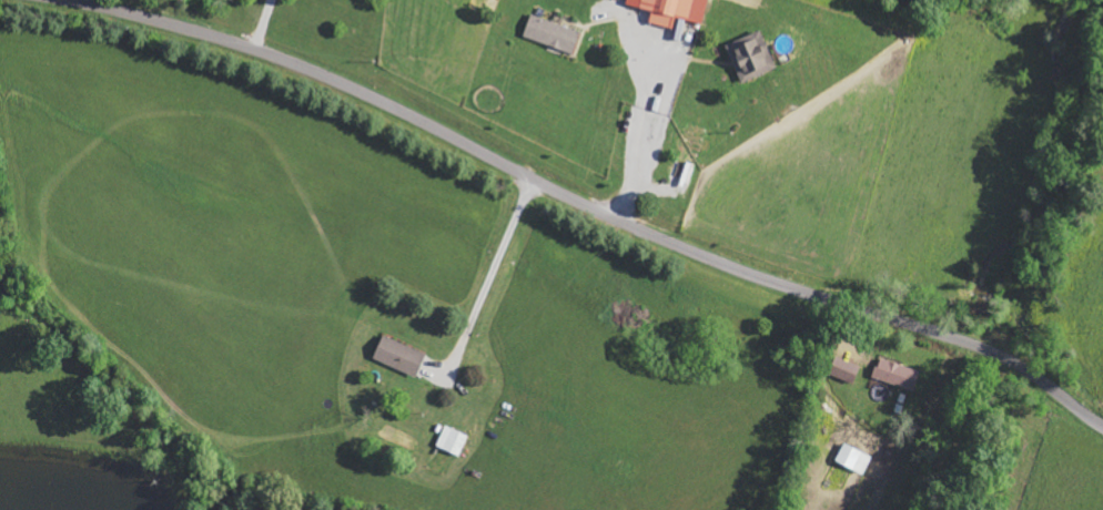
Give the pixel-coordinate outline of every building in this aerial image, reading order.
[(627,4),(654,10),(651,23),(674,28),(677,17),(704,23),(710,0),(628,0),(627,4)] [(574,54),(582,32),(532,14),(524,36),(574,54)] [(778,67),(762,30),(726,45),(742,82),(778,67)] [(417,378),(427,354),(385,335),(374,358),(417,378)] [(832,375),(854,384),(862,367),(839,358),(832,375)] [(922,371),(881,358),(874,378),(915,391),(922,371)] [(469,435),(446,426),(437,446),(461,456),(469,435)] [(836,461),(864,475),(873,456),(845,443),(836,461)]
